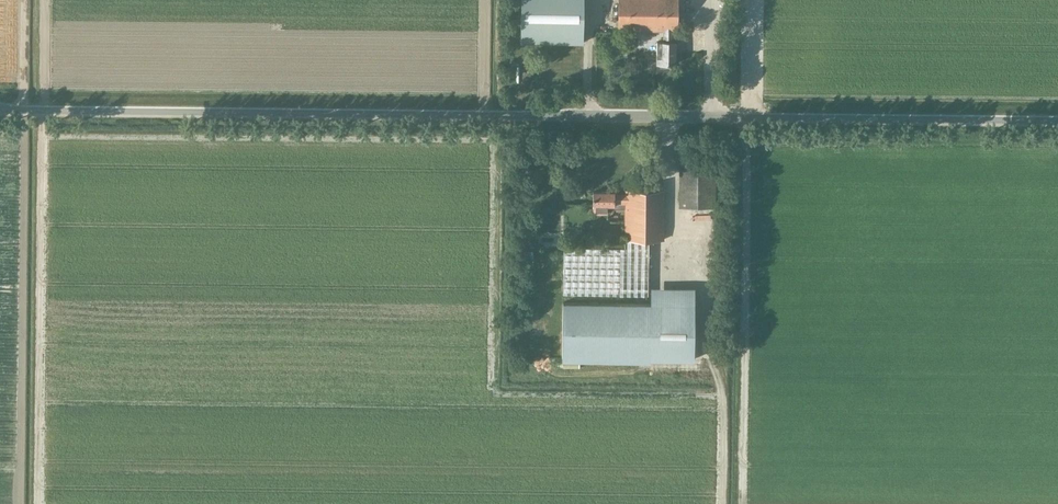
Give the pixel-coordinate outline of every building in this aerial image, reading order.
[(521,42),(583,42),(583,0),(521,0),(521,42)] [(618,30),(663,30),(663,41),(657,41),(656,69),(669,69),(669,63),(675,63),(675,42),(676,42),(676,31),(677,0),(618,0),(618,30)] [(716,163),(679,162),(679,206),(715,207),(716,163)] [(663,239),(664,190),(625,190),(625,193),(614,193),(614,191),(593,191),(593,213),(607,213),(608,208),(625,208),(624,247),(563,247),(562,294),(647,295),(648,239),(663,239)] [(650,303),(562,302),(562,357),(693,359),(694,287),(650,287),(650,303)]
